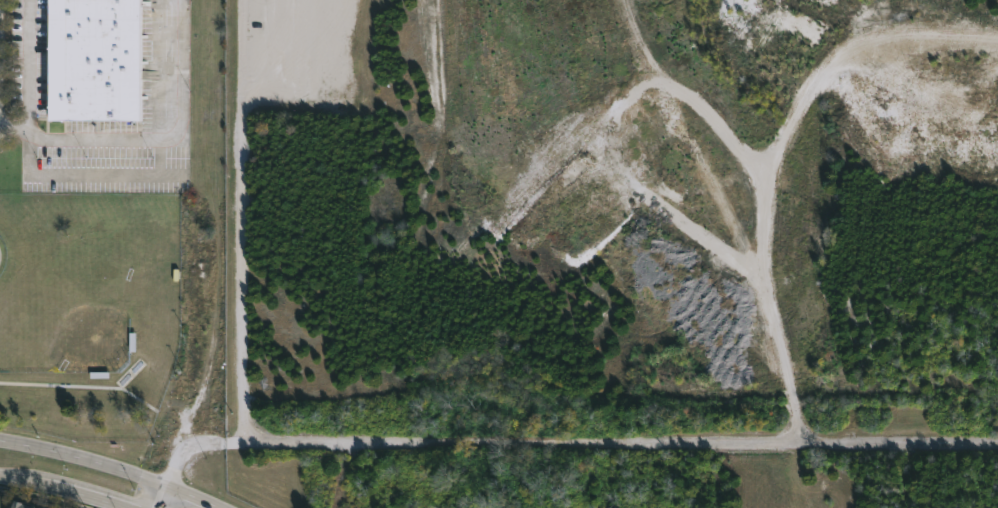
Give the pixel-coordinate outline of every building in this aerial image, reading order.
[(47,118),(48,0),(139,0),(138,119),(49,118),(47,118)]
